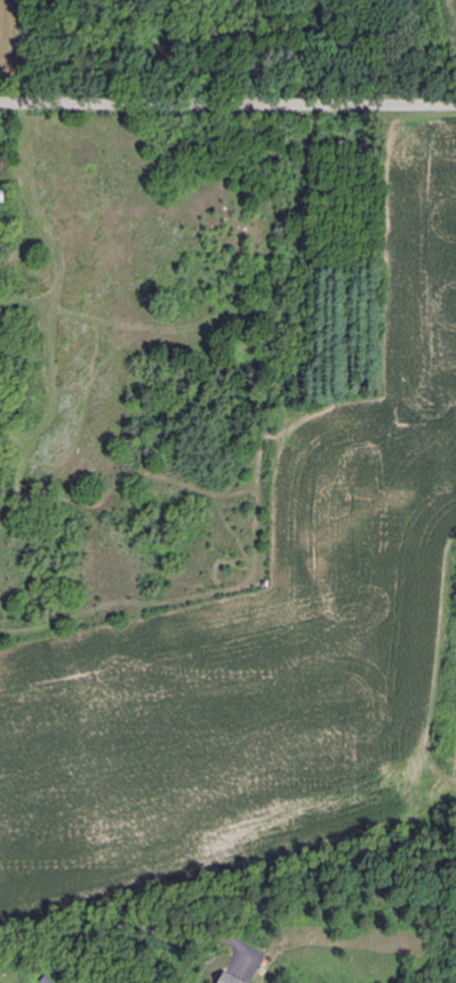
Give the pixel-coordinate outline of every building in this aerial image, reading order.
[(228,970),(222,982),(255,982),(228,970)]
